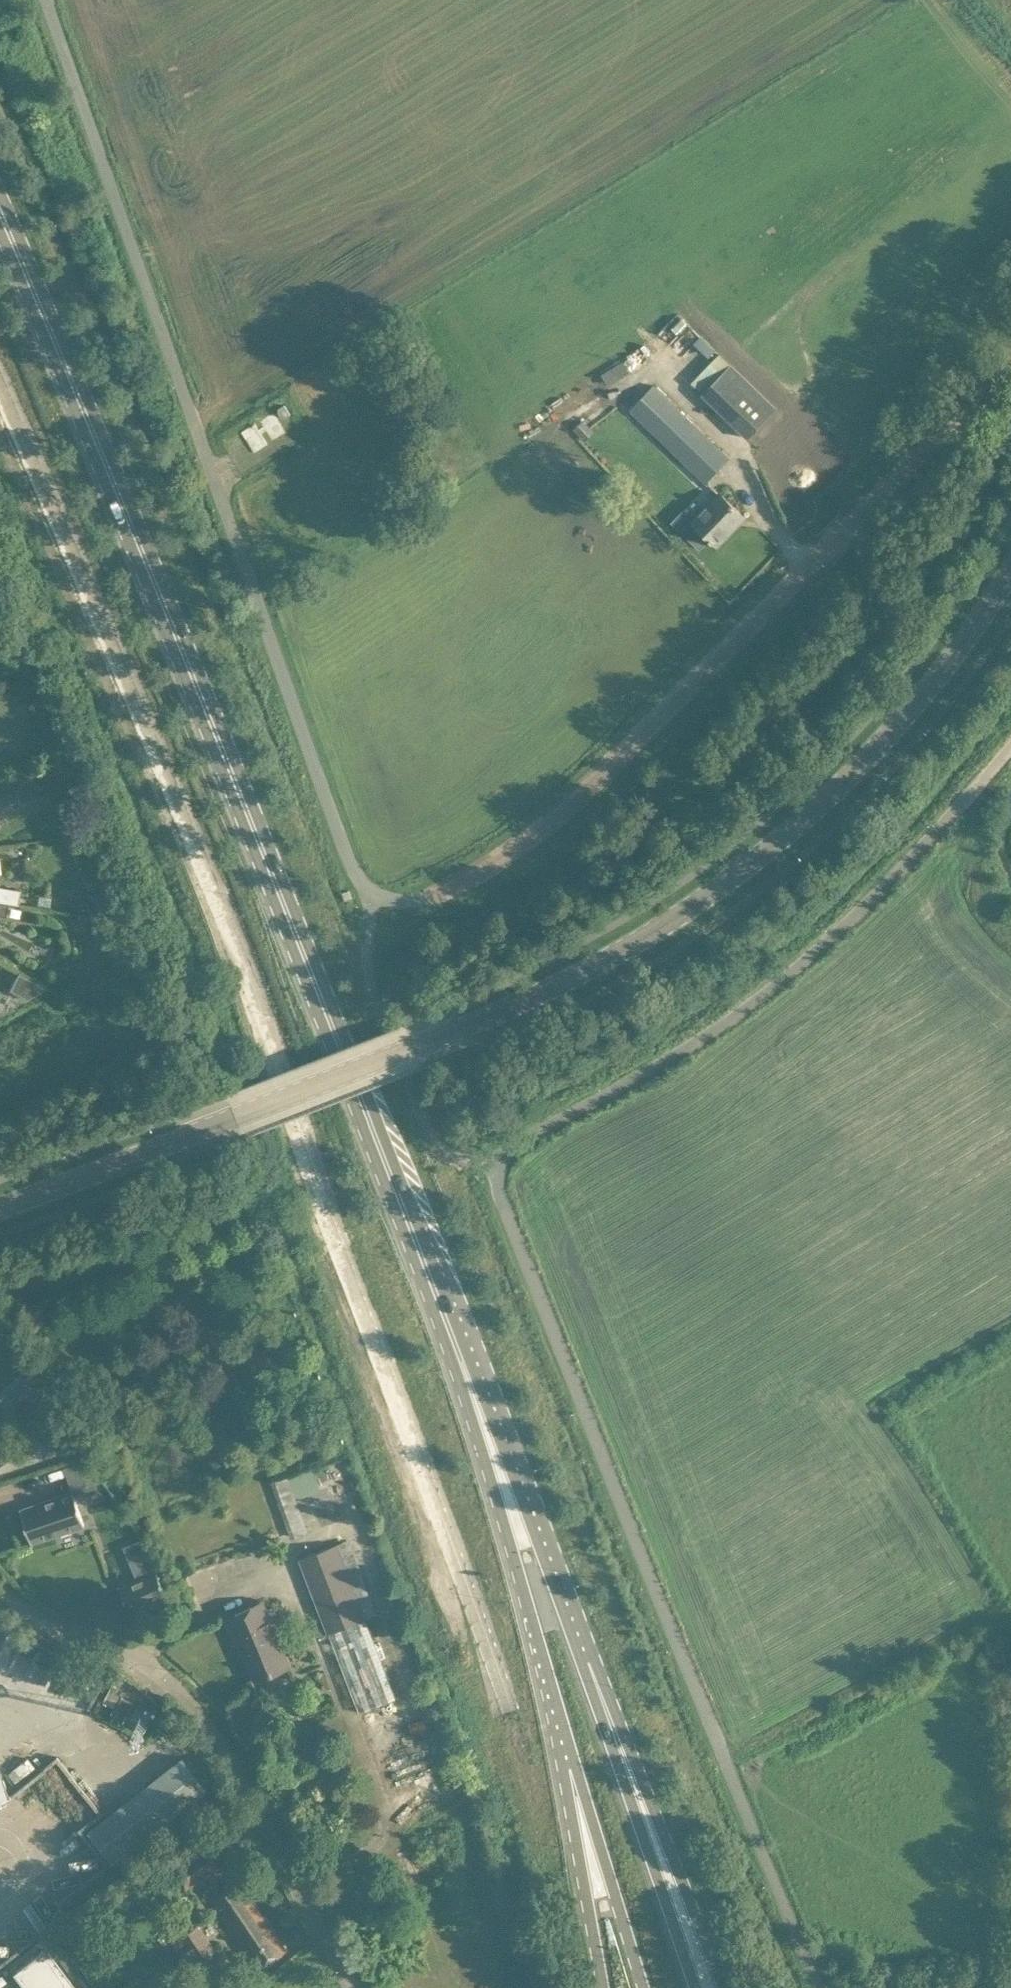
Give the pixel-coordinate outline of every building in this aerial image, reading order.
[(718,365),(696,388),(748,438),(776,408),(730,364),(724,370),(718,365)] [(630,409),(691,468),(705,482),(729,458),(653,385),(630,409)] [(285,405),(279,408),(285,418),(291,414),(285,405)] [(712,542),(713,542),(716,545),(744,517),(720,493),(692,522),(709,538),(708,539),(712,542)] [(12,785),(10,780),(17,777),(15,771),(7,775),(0,778),(0,791),(12,785)] [(8,902),(18,904),(20,889),(0,886),(0,901),(8,902)] [(18,973),(9,989),(25,998),(45,987),(18,973)] [(12,1455),(0,1440),(0,1465),(12,1455)] [(72,1484),(96,1479),(92,1458),(69,1463),(72,1484)] [(271,1482),(291,1538),(309,1531),(289,1476),(271,1482)] [(84,1525),(73,1491),(20,1509),(31,1543),(84,1525)] [(120,1567),(150,1555),(142,1535),(112,1547),(120,1567)] [(347,1539),(299,1558),(327,1633),(328,1632),(365,1618),(376,1614),(347,1539)] [(167,1596),(156,1570),(119,1586),(130,1612),(167,1596)] [(262,1602),(245,1609),(227,1617),(238,1644),(240,1643),(256,1680),(289,1666),(262,1602)] [(365,1618),(328,1632),(358,1712),(395,1698),(365,1618)] [(112,1684),(103,1700),(114,1706),(122,1689),(112,1684)] [(121,1696),(111,1716),(122,1722),(132,1702),(121,1696)] [(88,1830),(114,1863),(208,1788),(182,1756),(88,1830)] [(0,1770),(0,1798),(11,1796),(4,1769),(0,1770)] [(203,1842),(168,1864),(184,1890),(219,1868),(203,1842)] [(236,1877),(219,1888),(209,1895),(257,1971),(287,1950),(236,1877)] [(167,1935),(191,1969),(218,1950),(199,1923),(193,1928),(188,1920),(167,1935)] [(29,1961),(13,1973),(25,1987),(76,1987),(46,1948),(29,1961)]
